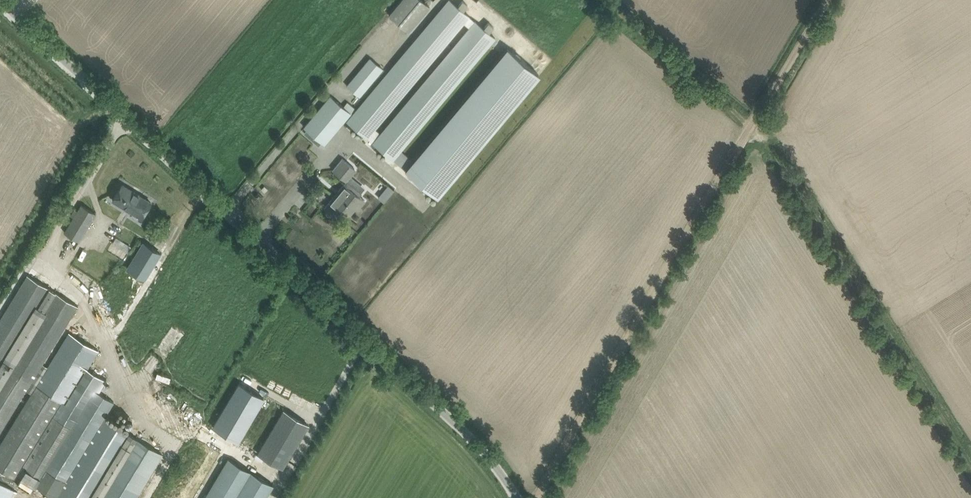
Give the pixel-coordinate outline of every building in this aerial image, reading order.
[(311,119),(304,127),(325,144),(345,119),(353,126),(349,130),(357,138),(362,133),(379,147),(375,152),(383,159),(387,155),(436,196),(538,74),(508,48),(411,163),(399,153),(495,38),(489,32),(494,27),(488,22),(484,27),(476,21),(381,134),(374,128),(469,15),(463,10),(468,4),(463,0),(458,6),(451,0),(449,0),(357,109),(348,101),(344,106),(331,95),(311,119)] [(389,15),(409,32),(430,7),(422,0),(402,0),(389,15)] [(371,56),(364,65),(348,84),(361,95),(384,67),(371,56)] [(343,158),(337,164),(333,170),(345,180),(347,181),(325,208),(328,211),(327,214),(334,215),(335,216),(341,209),(349,215),(355,209),(357,210),(365,201),(360,196),(362,193),(356,188),(358,186),(357,180),(351,176),(356,170),(343,158)] [(117,193),(113,200),(142,217),(146,211),(151,202),(122,184),(117,193)] [(82,205),(66,231),(80,240),(96,214),(82,205)] [(109,247),(123,259),(133,247),(119,236),(109,247)] [(144,243),(128,268),(145,279),(161,253),(144,243)] [(42,363),(78,305),(28,274),(0,320),(0,432),(31,382),(37,385),(0,446),(0,469),(15,478),(19,472),(37,483),(57,496),(57,497),(58,497),(134,497),(162,454),(104,418),(114,402),(99,392),(106,379),(87,368),(99,350),(70,332),(48,367),(42,363)] [(239,383),(213,427),(237,442),(264,398),(239,383)] [(309,425),(284,410),(258,453),(283,468),(309,425)] [(273,485),(229,459),(205,497),(265,497),(273,485)] [(19,484),(0,474),(0,497),(12,497),(19,484)]
